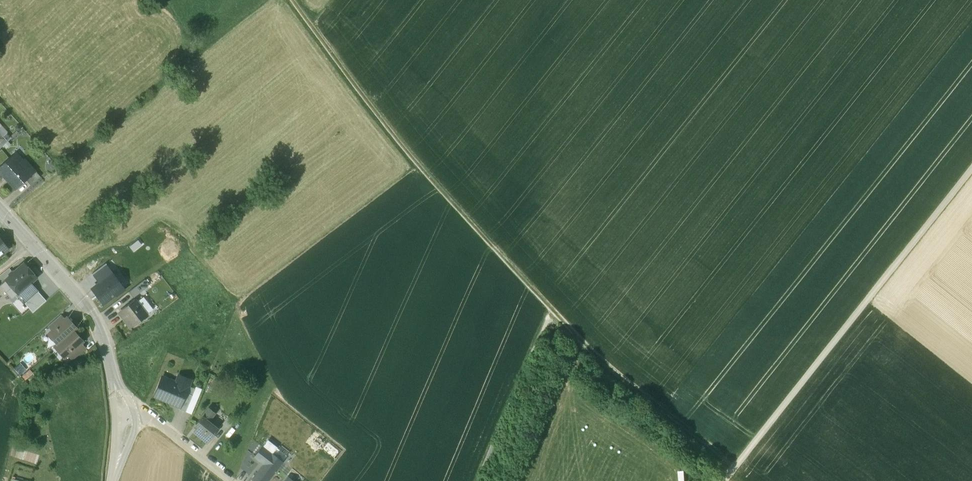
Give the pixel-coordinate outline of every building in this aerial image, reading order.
[(0,167),(0,176),(2,178),(4,176),(15,189),(26,180),(31,175),(19,162),(22,160),(15,153),(0,167)] [(35,171),(31,175),(26,180),(31,185),(40,177),(35,171)] [(10,251),(0,238),(0,259),(10,251)] [(106,263),(92,274),(99,283),(111,274),(113,272),(106,263)] [(24,264),(15,272),(12,272),(10,274),(10,277),(8,278),(13,284),(11,286),(18,293),(19,293),(30,283),(36,277),(24,264)] [(122,290),(111,274),(99,283),(92,288),(104,304),(122,290)] [(144,280),(129,292),(133,298),(149,286),(144,280)] [(30,283),(19,293),(27,302),(38,291),(30,283)] [(135,299),(121,310),(127,317),(124,319),(131,328),(147,315),(135,299)] [(56,310),(43,321),(48,326),(61,315),(56,310)] [(61,315),(48,326),(52,331),(65,319),(61,315)] [(52,331),(49,334),(58,344),(73,331),(76,328),(67,318),(65,319),(52,331)] [(73,331),(58,344),(55,346),(64,357),(67,355),(81,343),(82,341),(73,331)] [(81,343),(67,355),(72,360),(85,348),(81,343)] [(16,369),(24,375),(29,369),(22,363),(16,369)] [(28,379),(35,373),(32,369),(24,375),(28,379)] [(162,375),(153,396),(180,407),(186,393),(191,381),(179,376),(176,381),(162,375)] [(192,395),(186,393),(180,407),(179,409),(186,412),(192,395)] [(209,407),(195,424),(198,426),(193,432),(207,442),(218,429),(208,421),(215,413),(209,407)] [(228,416),(220,427),(225,431),(234,421),(228,416)] [(268,440),(255,457),(264,464),(253,478),(256,480),(267,480),(287,455),(268,440)]
